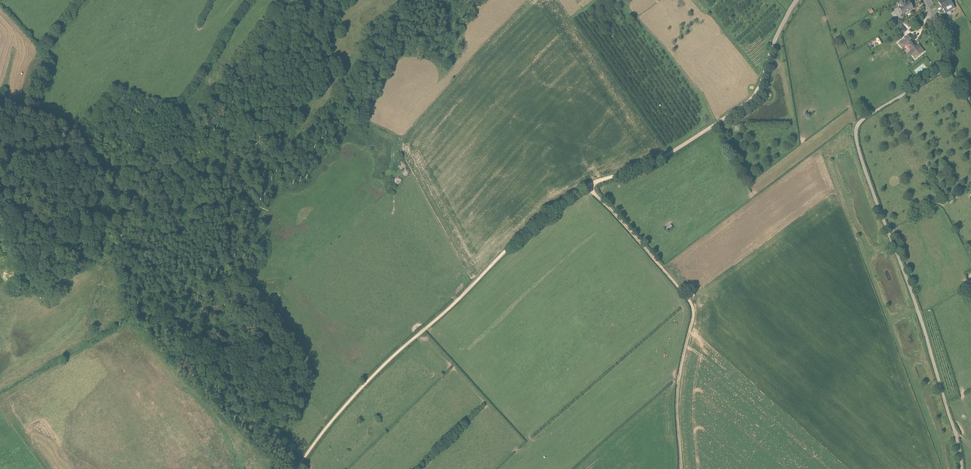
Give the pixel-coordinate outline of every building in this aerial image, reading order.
[(905,0),(904,0),(898,4),(900,7),(899,8),(903,15),(913,9),(909,2),(907,3),(905,0)] [(950,0),(941,0),(942,1),(939,2),(943,9),(945,13),(949,11),(955,8),(950,0)] [(915,47),(912,43),(910,41),(911,40),(908,36),(899,43),(903,48),(906,45),(909,49),(911,51),(909,52),(915,59),(925,52),(918,45),(915,47)]
